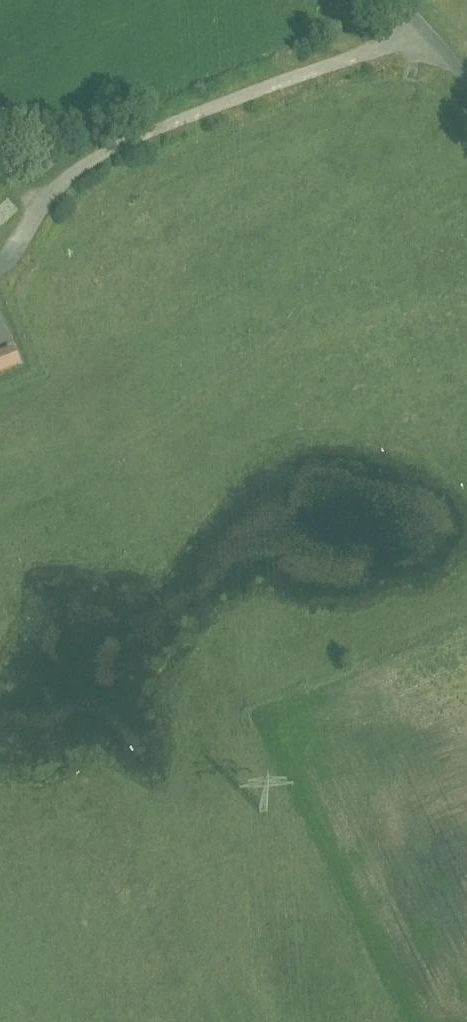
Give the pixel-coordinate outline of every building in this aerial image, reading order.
[(0,352),(0,371),(20,363),(14,347),(0,352)]
